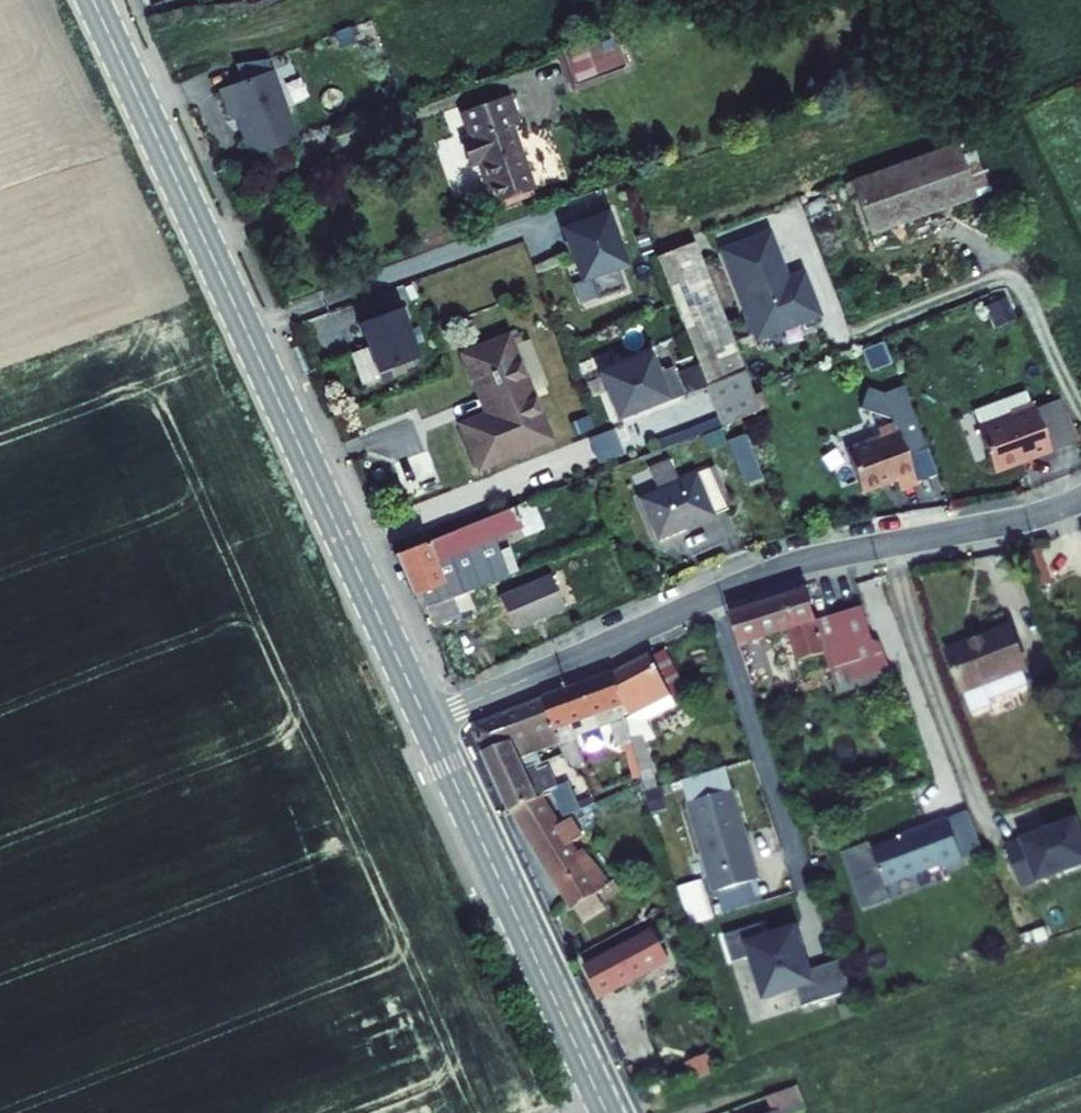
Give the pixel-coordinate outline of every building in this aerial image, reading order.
[(608,26),(559,44),(573,82),(622,64),(608,26)] [(266,66),(214,85),(225,116),(230,114),(244,153),(291,136),(266,66)] [(508,87),(457,105),(466,130),(456,134),(465,158),(477,154),(492,197),(532,182),(508,116),(517,113),(508,87)] [(985,183),(966,130),(849,172),(869,226),(985,183)] [(603,206),(567,219),(570,225),(565,227),(569,238),(564,240),(577,277),(585,274),(594,298),(619,288),(611,266),(618,263),(609,238),(614,236),(603,206)] [(766,228),(722,245),(754,332),(817,309),(802,270),(785,276),(766,228)] [(688,229),(650,243),(662,273),(699,259),(688,229)] [(742,368),(699,259),(662,273),(704,383),(742,368)] [(412,355),(394,305),(355,319),(372,370),(412,355)] [(471,421),(485,462),(555,437),(518,333),(474,349),(496,412),(471,421)] [(652,369),(645,351),(593,370),(611,415),(662,395),(652,369)] [(667,363),(652,369),(662,395),(677,389),(667,363)] [(758,409),(742,368),(704,383),(719,424),(758,409)] [(1035,409),(1051,451),(1074,443),(1058,400),(1035,409)] [(1035,409),(1033,404),(1011,412),(1013,416),(980,428),(996,470),(1028,458),(1029,459),(1051,451),(1035,409)] [(899,487),(916,480),(900,438),(894,422),(877,429),(880,436),(845,448),(861,489),(895,477),(899,487)] [(938,472),(922,430),(900,438),(916,480),(938,472)] [(745,482),(764,474),(748,431),(729,438),(745,482)] [(652,498),(666,534),(724,511),(709,476),(652,498)] [(540,495),(399,548),(416,592),(423,589),(428,604),(464,591),(513,572),(504,549),(554,530),(540,495)] [(577,601),(565,570),(513,589),(524,621),(577,601)] [(825,614),(814,583),(728,613),(739,646),(794,625),(805,655),(836,643),(847,670),(893,653),(882,626),(876,620),(867,598),(825,614)] [(464,591),(428,604),(436,625),(472,612),(464,591)] [(1015,623),(954,647),(970,690),(1032,666),(1015,623)] [(690,683),(673,650),(658,658),(656,654),(618,675),(628,703),(634,729),(647,786),(649,793),(659,790),(647,738),(657,733),(651,721),(645,711),(678,694),(676,691),(690,683)] [(1032,666),(970,690),(976,705),(1037,681),(1032,666)] [(602,713),(613,738),(634,729),(628,703),(618,675),(585,687),(596,716),(602,713)] [(697,697),(690,683),(676,691),(678,694),(645,711),(651,721),(697,697)] [(601,729),(596,716),(585,687),(566,694),(577,723),(583,737),(601,729)] [(566,694),(549,700),(560,729),(577,723),(566,694)] [(549,700),(482,725),(476,735),(486,756),(515,745),(528,774),(544,769),(538,755),(566,743),(560,729),(549,700)] [(603,772),(587,779),(600,806),(647,786),(634,729),(613,738),(614,741),(616,741),(622,754),(600,763),(603,772)] [(554,793),(544,769),(528,774),(515,745),(486,756),(513,813),(547,798),(555,795),(554,793)] [(587,779),(554,793),(555,795),(569,819),(600,806),(587,779)] [(747,889),(767,882),(761,866),(755,868),(745,837),(751,835),(737,794),(693,809),(722,897),(726,896),(747,889)] [(590,850),(579,855),(547,798),(513,813),(514,817),(523,814),(557,876),(582,905),(613,886),(590,850)] [(955,810),(937,816),(954,861),(957,868),(974,862),(955,810)] [(1080,865),(1080,832),(1075,815),(1003,841),(1020,887),(1080,865)] [(920,831),(882,845),(896,883),(954,861),(937,816),(918,824),(920,831)] [(733,916),(753,909),(747,889),(726,896),(733,916)] [(834,900),(827,902),(834,922),(841,919),(834,900)] [(763,938),(758,924),(721,937),(729,963),(748,957),(762,999),(794,988),(800,1006),(849,990),(839,959),(807,970),(797,947),(799,947),(792,927),(763,938)] [(672,962),(657,934),(620,953),(641,978),(672,962)] [(613,949),(577,972),(595,1000),(631,977),(613,949)] [(795,1083),(766,1094),(772,1110),(766,1112),(790,1112),(805,1107),(795,1083)]
